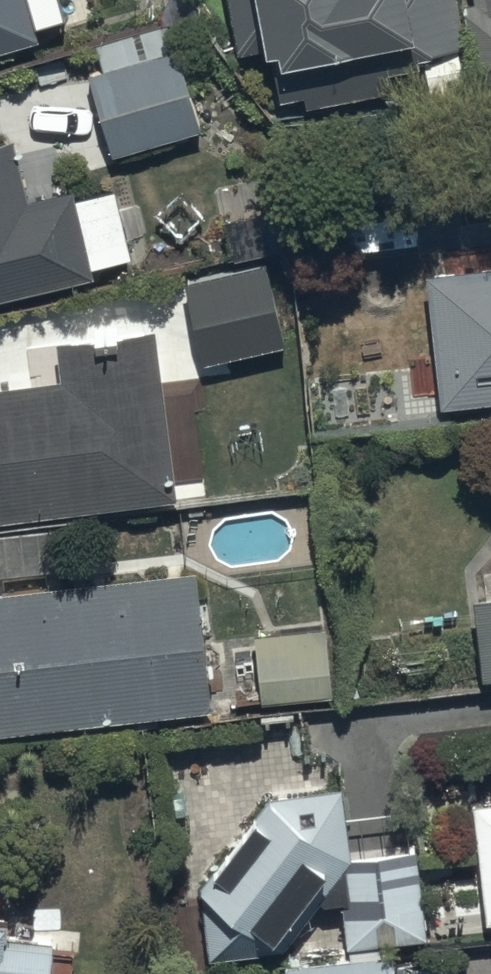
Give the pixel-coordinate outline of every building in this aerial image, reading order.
[(37,25),(29,0),(0,0),(0,36),(37,25)] [(458,0),(230,0),(239,42),(270,35),(280,87),(304,83),(306,97),(391,80),(387,59),(422,52),(430,92),(468,84),(459,40),(467,38),(458,0)] [(467,38),(475,75),(490,71),(490,0),(458,0),(467,38)] [(105,57),(87,63),(110,144),(198,118),(169,18),(100,38),(105,57)] [(72,189),(70,180),(28,191),(12,128),(0,131),(0,285),(90,263),(88,256),(130,246),(128,237),(145,233),(138,206),(121,210),(114,178),(72,189)] [(269,251),(236,257),(180,268),(199,360),(288,342),(269,251)] [(426,261),(439,392),(490,387),(490,254),(426,261)] [(158,331),(61,340),(63,359),(30,363),(33,383),(0,387),(0,523),(174,505),(158,331)] [(208,695),(192,555),(0,578),(0,719),(208,695)] [(468,582),(476,663),(490,661),(490,580),(468,582)] [(324,615),(253,622),(259,689),(331,682),(324,615)] [(469,792),(482,905),(490,904),(490,790),(469,792)] [(342,791),(273,795),(206,887),(207,928),(175,931),(178,963),(290,954),(350,858),(342,791)] [(427,941),(419,851),(352,855),(356,905),(347,906),(351,947),(427,941)] [(51,922),(6,919),(8,890),(0,889),(0,973),(47,973),(51,922)] [(288,965),(289,973),(396,973),(395,955),(288,965)]
